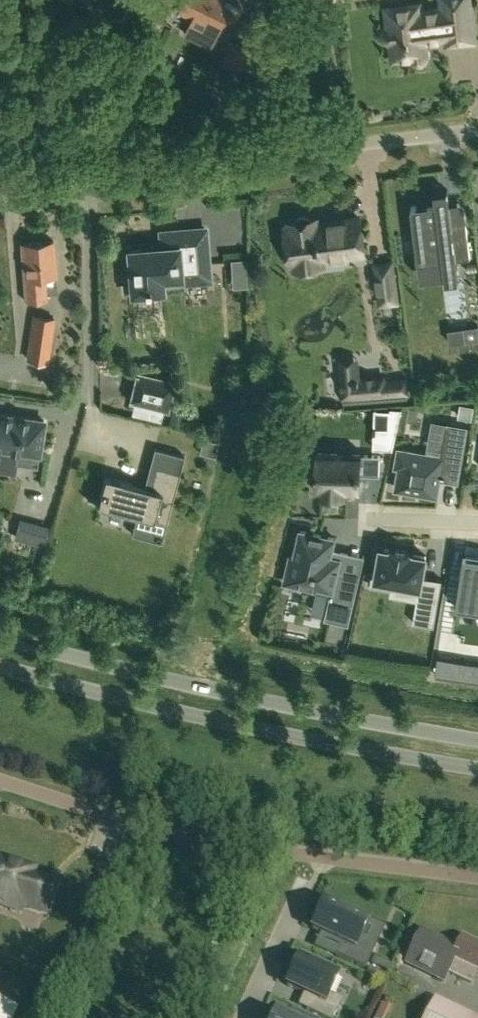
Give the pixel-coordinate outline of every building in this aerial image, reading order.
[(246,0),(185,0),(179,12),(192,18),(191,20),(185,33),(198,39),(212,46),(219,31),(230,9),(239,14),(246,0)] [(474,40),(468,0),(442,0),(443,8),(426,10),(420,11),(419,4),(386,9),(389,28),(385,30),(383,34),(383,38),(386,41),(391,42),(393,60),(412,57),(414,61),(418,63),(422,63),(425,60),(426,55),(423,37),(430,36),(430,39),(431,40),(432,40),(433,40),(447,39),(447,44),(474,40)] [(228,42),(224,65),(252,70),(256,47),(228,42)] [(446,279),(459,278),(456,259),(470,258),(466,225),(452,226),(447,190),(434,191),(436,203),(411,206),(419,267),(444,264),(446,279)] [(322,259),(347,255),(364,253),(359,218),(331,221),(331,223),(317,225),(317,219),(311,220),(310,219),(309,218),(308,217),(307,216),(306,216),(304,215),(303,215),(302,215),(301,216),(299,216),(298,217),(297,218),(296,218),(295,219),(294,221),(294,222),(289,223),(289,227),(285,227),(290,263),(294,263),(295,269),(298,268),(299,270),(300,271),(302,272),(303,272),(305,273),(306,273),(307,274),(309,273),(311,273),(312,273),(314,272),(315,271),(316,270),(317,269),(318,267),(319,265),(323,265),(322,259)] [(180,265),(208,263),(205,229),(161,232),(162,248),(129,250),(131,270),(126,271),(127,290),(132,289),(132,292),(162,290),(162,282),(181,280),(180,265)] [(26,300),(46,298),(44,276),(56,275),(54,241),(22,243),(26,300)] [(245,259),(232,260),(233,271),(246,270),(245,259)] [(375,264),(376,271),(380,303),(397,301),(392,262),(375,264)] [(28,359),(47,362),(54,318),(34,315),(28,359)] [(450,343),(477,339),(477,325),(448,329),(450,343)] [(355,361),(338,362),(341,402),(406,397),(404,381),(381,383),(381,380),(357,381),(355,361)] [(138,374),(131,401),(167,410),(174,383),(138,374)] [(461,401),(459,415),(473,418),(475,404),(461,401)] [(373,431),(373,448),(392,449),(402,407),(391,406),(391,408),(375,407),(373,431)] [(173,409),(171,416),(184,419),(186,412),(173,409)] [(1,454),(0,461),(0,471),(15,473),(18,451),(39,454),(44,421),(0,414),(0,449),(2,449),(1,454)] [(468,426),(447,422),(441,457),(399,449),(396,466),(400,466),(396,488),(436,495),(439,476),(457,479),(456,482),(458,483),(468,426)] [(380,455),(318,453),(317,486),(321,486),(320,492),(344,493),(345,487),(359,487),(359,474),(379,475),(380,455)] [(98,504),(137,514),(162,521),(165,522),(164,522),(166,523),(180,472),(155,466),(149,488),(144,486),(105,476),(98,501),(88,498),(87,500),(98,503),(98,504)] [(49,526),(35,522),(29,542),(44,546),(49,526)] [(359,579),(336,573),(340,558),(330,556),(334,538),(300,530),(294,557),(290,556),(285,581),(317,588),(318,586),(331,589),(325,619),(349,624),(359,579)] [(373,565),(370,585),(392,589),(394,581),(419,586),(412,622),(434,626),(442,579),(422,576),(426,555),(410,552),(411,552),(391,548),(391,549),(381,547),(377,566),(373,565)] [(456,609),(477,612),(477,556),(464,554),(456,609)] [(438,656),(435,672),(477,678),(477,662),(438,656)] [(21,911),(23,905),(45,912),(55,882),(32,875),(34,869),(14,863),(13,866),(0,862),(0,904),(21,911)] [(367,921),(324,902),(312,929),(342,943),(336,956),(364,969),(375,946),(360,939),(367,921)] [(477,972),(477,973),(477,943),(462,936),(456,948),(421,931),(406,962),(444,980),(448,971),(472,983),(477,972)] [(374,955),(371,962),(388,970),(391,963),(374,955)] [(298,958),(286,985),(313,997),(307,1010),(326,1017),(333,1017),(342,999),(330,994),(338,977),(328,972),(330,966),(317,960),(315,966),(298,958)] [(370,967),(367,974),(383,981),(386,975),(370,967)] [(435,998),(425,1017),(476,1017),(435,998)] [(16,1011),(0,1004),(0,1017),(13,1017),(16,1011)]
